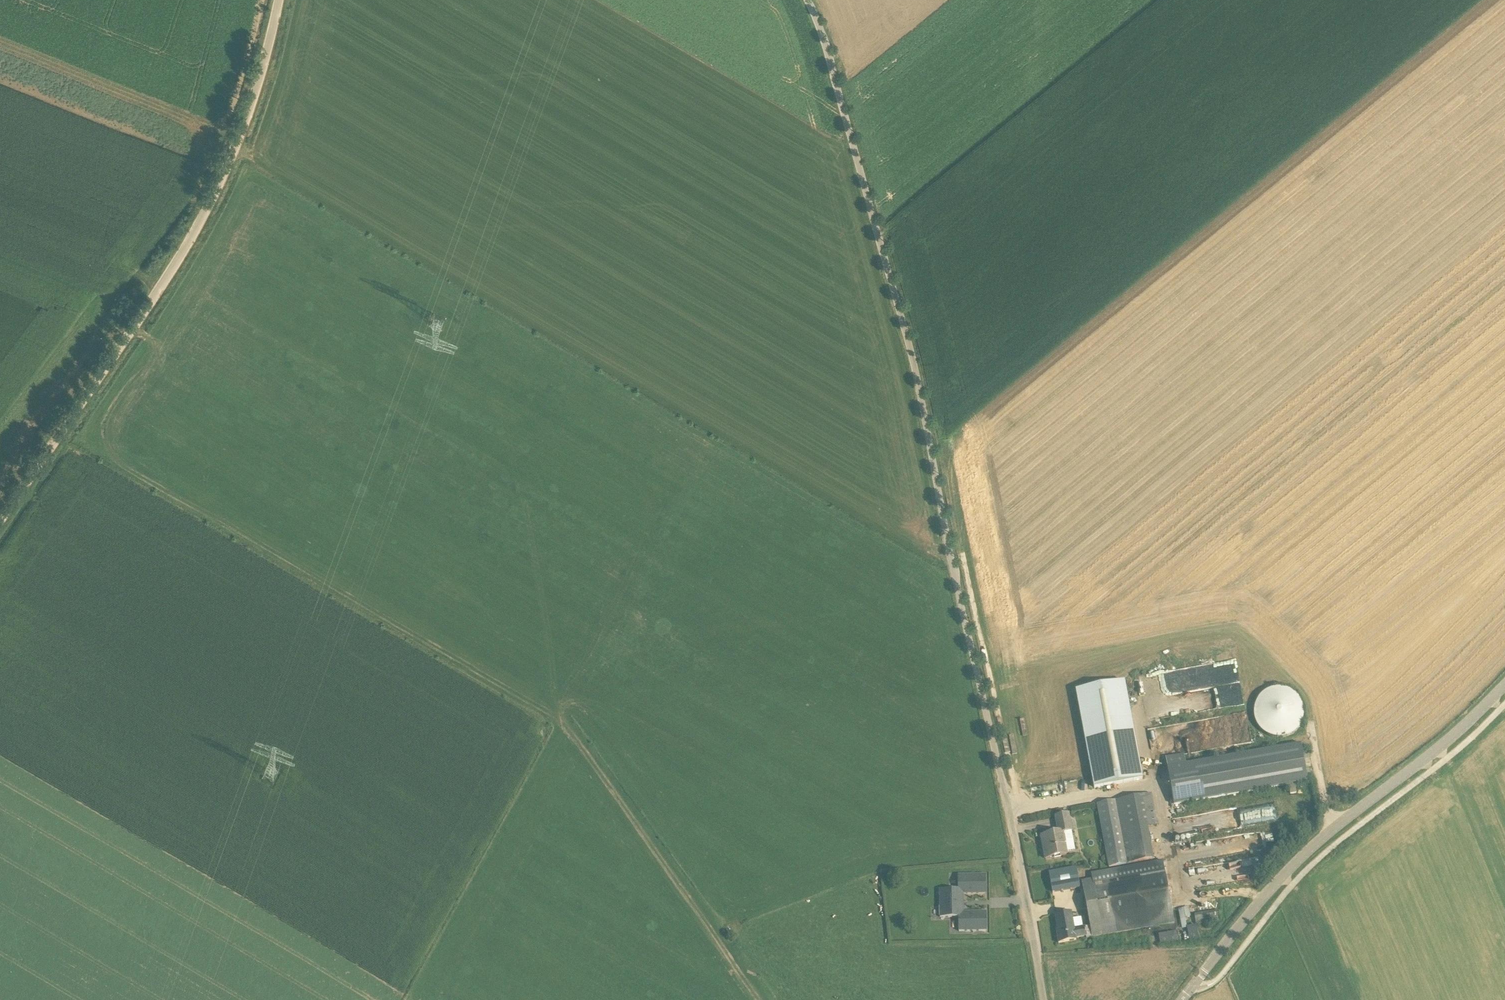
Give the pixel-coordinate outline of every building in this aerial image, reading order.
[(1300,708),(1301,702),(1300,697),(1299,692),(1296,687),(1292,683),(1288,679),(1283,677),(1277,676),(1273,675),(1267,676),(1262,678),(1257,681),(1253,684),(1250,688),(1248,693),(1247,698),(1246,703),(1247,709),(1249,714),(1251,718),(1255,722),(1259,725),(1264,728),(1270,729),(1275,730),(1279,729),(1283,728),(1288,726),(1292,722),(1296,718),(1299,713),(1300,708)] [(1093,786),(1141,777),(1123,679),(1075,688),(1093,786)] [(1196,713),(1196,704),(1168,705),(1168,715),(1196,713)] [(1167,767),(1174,804),(1307,781),(1301,744),(1167,767)] [(1098,804),(1109,867),(1154,859),(1148,828),(1158,826),(1152,793),(1098,804)] [(1220,829),(1278,821),(1276,805),(1218,812),(1220,829)] [(1058,833),(1043,836),(1047,858),(1068,855),(1067,851),(1075,850),(1072,832),(1074,832),(1071,814),(1055,816),(1058,833)] [(1093,879),(1084,880),(1082,881),(1090,925),(1084,926),(1086,936),(1086,938),(1175,923),(1163,859),(1092,872),(1093,879)] [(1206,882),(1255,879),(1254,864),(1191,868),(1191,878),(1206,878),(1206,882)] [(1079,882),(1077,869),(1077,868),(1066,870),(1065,870),(1049,873),(1053,893),(1080,888),(1079,882)] [(986,894),(986,875),(958,875),(958,889),(940,889),(940,917),(959,917),(959,931),(987,931),(987,912),(964,912),(964,894),(986,894)] [(1221,920),(1219,909),(1194,914),(1196,924),(1221,920)] [(1072,912),(1071,912),(1056,915),(1061,943),(1076,940),(1076,938),(1086,936),(1084,926),(1075,928),(1072,912)] [(1187,929),(1188,940),(1199,939),(1197,928),(1187,929)] [(1159,944),(1177,941),(1175,931),(1157,933),(1159,944)]
